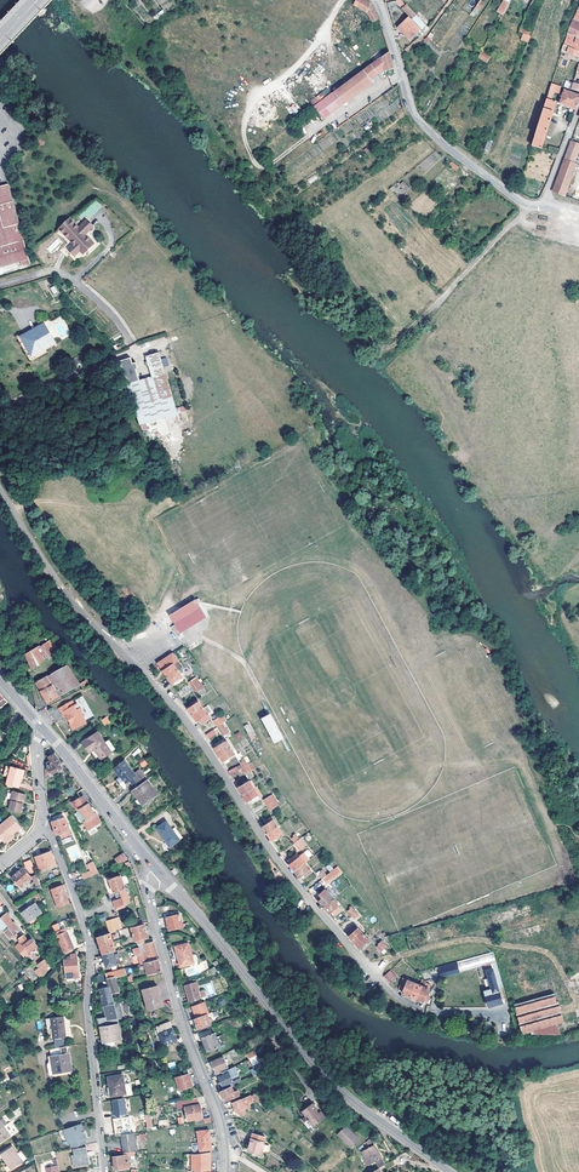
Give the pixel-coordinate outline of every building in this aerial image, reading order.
[(362,1),(359,7),(367,12),(373,22),(379,19),(370,3),(365,0),(361,0),(362,1)] [(405,5),(400,0),(395,0),(394,1),(401,8),(405,5)] [(462,9),(469,15),(476,6),(468,0),(462,9)] [(476,6),(469,15),(471,16),(473,13),(475,14),(484,3),(480,0),(476,6)] [(501,18),(506,9),(509,3),(504,0),(497,12),(500,14),(499,16),(501,18)] [(402,9),(409,17),(411,19),(415,15),(405,5),(401,8),(402,9)] [(428,29),(415,15),(411,19),(420,29),(424,33),(428,29)] [(410,39),(415,34),(420,29),(411,19),(409,17),(398,27),(410,39)] [(578,31),(578,21),(574,19),(570,27),(578,31)] [(578,37),(578,31),(570,27),(568,34),(574,36),(578,37)] [(419,37),(424,33),(420,29),(415,34),(419,37)] [(428,43),(434,34),(430,32),(424,40),(428,43)] [(521,39),(528,42),(531,36),(523,33),(521,39)] [(572,42),(574,36),(568,34),(566,37),(561,50),(578,57),(578,44),(572,42)] [(389,51),(371,65),(377,73),(384,68),(385,70),(394,68),(389,51)] [(487,62),(490,57),(481,52),(478,56),(487,62)] [(371,79),(377,73),(371,65),(334,93),(343,104),(373,82),(371,79)] [(552,100),(554,92),(556,84),(551,83),(546,98),(552,100)] [(573,83),(571,89),(578,91),(578,83),(578,84),(573,83)] [(576,109),(577,106),(578,100),(578,96),(565,90),(560,103),(576,109)] [(325,118),(343,104),(334,93),(316,106),(325,118)] [(556,101),(552,100),(546,98),(532,145),(541,148),(556,101)] [(565,195),(576,163),(574,162),(578,149),(578,144),(570,141),(552,191),(565,195)] [(485,149),(490,152),(493,144),(488,142),(485,149)] [(492,153),(485,151),(482,159),(489,161),(492,153)] [(451,162),(448,165),(456,171),(459,167),(451,162)] [(310,184),(318,179),(315,174),(307,179),(310,184)] [(403,181),(398,186),(404,193),(410,189),(403,181)] [(27,259),(6,186),(0,188),(0,267),(19,261),(27,259)] [(82,213),(88,220),(102,206),(96,199),(82,213)] [(83,254),(94,244),(85,234),(93,227),(87,221),(79,228),(71,219),(60,228),(74,244),(69,249),(74,256),(80,251),(83,254)] [(50,253),(62,242),(58,238),(46,248),(50,253)] [(35,329),(45,323),(44,321),(17,337),(32,361),(48,352),(47,350),(58,343),(56,341),(46,348),(45,347),(33,354),(24,337),(35,330),(35,329)] [(46,348),(56,341),(45,323),(35,329),(35,330),(24,337),(33,354),(45,347),(46,348)] [(122,366),(133,362),(132,357),(121,360),(122,366)] [(137,361),(133,362),(122,366),(140,424),(166,416),(177,413),(164,369),(162,370),(150,359),(145,365),(155,374),(157,376),(137,382),(137,380),(133,370),(139,368),(137,361)] [(155,374),(137,380),(137,382),(157,376),(155,374)] [(168,423),(179,420),(177,413),(166,416),(168,423)] [(171,615),(176,623),(200,608),(203,612),(207,610),(203,605),(199,607),(198,604),(201,602),(199,598),(183,608),(171,615)] [(182,632),(186,629),(185,627),(201,618),(202,619),(206,617),(203,612),(200,608),(176,623),(182,632)] [(185,627),(186,629),(202,619),(201,618),(185,627)] [(184,635),(182,632),(176,623),(171,627),(179,638),(184,635)] [(39,646),(27,654),(35,666),(48,658),(48,659),(55,655),(47,643),(40,648),(39,646)] [(181,668),(182,667),(173,653),(158,663),(163,669),(168,677),(181,668)] [(72,673),(78,670),(73,662),(67,666),(72,673)] [(47,703),(58,696),(55,690),(60,687),(63,694),(80,684),(82,689),(89,685),(79,669),(78,670),(72,673),(67,666),(52,674),(56,680),(51,683),(47,676),(36,683),(47,703)] [(184,672),(181,668),(168,677),(172,683),(179,678),(180,680),(182,679),(181,677),(182,676),(180,674),(184,672)] [(52,674),(47,676),(51,683),(56,680),(52,674)] [(193,687),(200,683),(196,677),(189,682),(193,687)] [(200,683),(193,687),(196,692),(203,688),(200,683)] [(58,696),(63,694),(60,687),(55,690),(58,696)] [(3,706),(8,702),(0,693),(0,706),(1,708),(3,706)] [(189,708),(193,714),(203,708),(197,699),(192,703),(193,705),(189,708)] [(70,723),(69,724),(72,729),(85,722),(82,717),(84,717),(77,704),(75,705),(72,701),(59,708),(63,717),(65,716),(66,716),(70,723)] [(210,719),(203,708),(193,714),(197,721),(200,719),(203,723),(210,719)] [(276,741),(283,737),(270,713),(263,717),(276,741)] [(218,726),(224,722),(227,720),(223,715),(214,720),(218,726)] [(224,722),(218,726),(223,735),(226,733),(227,735),(230,733),(229,732),(231,731),(229,728),(228,729),(224,722)] [(248,734),(252,731),(248,724),(244,726),(248,734)] [(206,734),(209,738),(216,734),(214,729),(206,734)] [(234,734),(238,739),(243,736),(239,731),(234,734)] [(95,749),(101,758),(115,748),(109,739),(104,742),(97,732),(82,743),(89,753),(95,749)] [(222,758),(224,761),(235,754),(227,740),(223,742),(222,740),(220,742),(221,744),(215,747),(222,758)] [(131,753),(134,756),(141,751),(139,748),(131,753)] [(48,768),(50,775),(62,769),(55,755),(54,754),(49,756),(49,758),(50,762),(46,763),(48,768)] [(142,768),(148,765),(144,758),(138,761),(142,768)] [(128,781),(134,788),(135,788),(140,783),(125,761),(114,769),(119,776),(115,778),(120,786),(128,781)] [(251,763),(248,765),(243,767),(243,768),(241,768),(243,771),(245,774),(254,768),(251,763)] [(20,772),(8,770),(5,789),(18,791),(19,781),(20,772)] [(240,772),(239,770),(232,774),(234,778),(241,774),(240,772)] [(135,788),(131,791),(140,806),(156,796),(146,781),(135,788)] [(243,794),(253,788),(249,781),(246,783),(245,781),(242,782),(243,784),(239,787),(243,794)] [(259,797),(253,788),(243,794),(248,801),(252,798),(254,801),(259,797)] [(84,789),(77,794),(79,797),(86,792),(84,789)] [(21,815),(22,806),(21,806),(22,796),(10,794),(8,804),(10,805),(9,813),(21,815)] [(266,807),(275,802),(270,795),(262,801),(266,807)] [(94,816),(96,815),(89,804),(87,805),(85,806),(80,799),(73,803),(78,811),(80,810),(86,820),(84,822),(89,829),(98,823),(97,821),(94,816)] [(275,802),(266,807),(268,812),(277,806),(275,802)] [(12,837),(14,836),(13,834),(22,827),(13,816),(0,827),(0,836),(5,841),(11,836),(12,837)] [(264,827),(268,833),(278,827),(272,817),(266,821),(268,824),(264,827)] [(60,820),(57,821),(53,822),(57,835),(69,831),(65,818),(60,820)] [(437,822),(440,832),(455,828),(452,818),(437,822)] [(167,848),(177,840),(169,830),(163,822),(153,829),(167,848)] [(282,833),(278,827),(268,833),(272,840),(282,833)] [(169,830),(177,840),(180,838),(172,828),(169,830)] [(61,840),(63,844),(72,841),(71,836),(61,840)] [(299,839),(295,842),(300,849),(306,844),(301,837),(299,839)] [(57,866),(52,852),(37,857),(41,871),(57,866)] [(290,864),(295,871),(305,863),(309,859),(304,854),(300,857),(297,854),(292,859),(294,862),(292,863),(290,864)] [(112,861),(115,866),(123,862),(120,856),(112,861)] [(29,874),(35,872),(30,859),(24,862),(29,874)] [(312,872),(305,863),(295,871),(300,877),(304,873),(306,876),(312,872)] [(42,890),(41,887),(37,874),(31,877),(23,868),(13,877),(14,879),(12,880),(16,884),(17,883),(21,887),(23,889),(31,882),(29,880),(33,878),(38,892),(42,890)] [(178,873),(174,868),(170,871),(173,876),(178,873)] [(327,875),(323,878),(326,882),(332,876),(329,873),(327,875)] [(120,899),(112,903),(115,909),(129,903),(119,877),(107,881),(112,894),(116,892),(120,899)] [(63,885),(52,889),(58,907),(70,903),(63,885)] [(320,901),(325,907),(334,899),(327,890),(326,889),(320,894),(323,898),(322,898),(320,901)] [(339,905),(334,899),(325,907),(330,913),(332,911),(335,913),(340,909),(338,906),(339,905)] [(41,913),(35,904),(22,912),(29,922),(30,921),(33,925),(39,921),(36,916),(41,913)] [(350,916),(352,914),(356,911),(350,906),(349,907),(351,908),(347,912),(349,915),(350,916)] [(14,935),(18,931),(4,911),(0,914),(0,917),(0,918),(8,927),(14,935)] [(98,923),(106,919),(104,912),(96,916),(98,923)] [(177,928),(183,927),(180,914),(166,918),(170,930),(177,928)] [(110,933),(115,931),(113,920),(104,923),(107,933),(110,933)] [(144,943),(143,939),(148,938),(145,925),(131,928),(135,941),(137,940),(138,944),(144,943)] [(350,936),(355,942),(364,934),(356,925),(348,932),(350,933),(351,932),(352,933),(350,936)] [(10,937),(14,935),(8,927),(4,930),(10,937)] [(60,929),(56,930),(64,954),(70,952),(70,950),(73,949),(67,932),(64,933),(64,932),(61,933),(60,929)] [(115,951),(110,933),(107,933),(97,936),(103,954),(112,952),(115,951)] [(369,940),(364,934),(355,942),(360,948),(369,940)] [(18,940),(20,942),(29,955),(34,961),(37,958),(36,956),(33,952),(38,949),(31,939),(27,942),(23,936),(18,940)] [(377,946),(381,951),(387,945),(383,940),(379,943),(380,944),(377,946)] [(24,959),(29,955),(20,942),(14,946),(24,959)] [(144,963),(158,959),(155,950),(153,942),(144,945),(139,947),(134,949),(136,955),(138,955),(142,954),(144,963)] [(189,943),(175,946),(181,966),(194,963),(189,943)] [(116,965),(112,952),(103,954),(102,955),(105,968),(116,965)] [(441,977),(475,967),(484,964),(496,961),(493,952),(449,965),(450,968),(440,971),(441,977)] [(79,978),(76,954),(71,955),(71,957),(67,958),(68,960),(65,961),(66,979),(79,978)] [(37,965),(40,968),(45,975),(52,966),(47,958),(37,965)] [(160,966),(158,959),(144,963),(148,975),(161,971),(160,966)] [(503,986),(496,961),(484,964),(492,988),(484,990),(489,1007),(503,1003),(498,988),(503,986)] [(118,1023),(117,1018),(113,1004),(111,994),(112,994),(111,992),(118,991),(114,977),(126,973),(124,967),(123,968),(105,972),(108,985),(101,987),(101,989),(99,989),(106,1017),(97,1019),(98,1026),(118,1023)] [(41,978),(45,975),(40,968),(36,972),(41,978)] [(390,970),(384,975),(391,982),(397,977),(397,976),(390,969),(390,970)] [(406,994),(410,995),(415,983),(407,979),(407,977),(405,976),(402,982),(406,985),(403,990),(403,992),(406,994)] [(422,986),(417,998),(421,1000),(424,1001),(427,1002),(430,995),(427,994),(431,985),(426,982),(427,981),(426,981),(422,979),(421,981),(420,985),(422,986)] [(196,981),(185,985),(190,1001),(201,998),(196,981)] [(415,1001),(417,998),(422,986),(420,985),(415,983),(410,995),(413,996),(412,999),(413,1000),(415,1001)] [(158,986),(143,989),(148,1009),(163,1006),(158,986)] [(511,1012),(517,1033),(521,1032),(521,1034),(531,1032),(532,1034),(560,1033),(558,1023),(563,1021),(558,1000),(556,1001),(554,993),(515,1005),(517,1011),(511,1012)] [(60,1007),(67,1006),(66,998),(64,998),(63,998),(60,998),(59,998),(60,1007)] [(192,1006),(194,1010),(207,1005),(205,1001),(192,1006)] [(113,1004),(117,1018),(122,1017),(118,1002),(113,1004)] [(197,1018),(207,1014),(210,1013),(207,1005),(194,1010),(197,1018)] [(197,1018),(195,1019),(199,1029),(211,1024),(207,1014),(197,1018)] [(47,1027),(48,1027),(51,1027),(52,1039),(66,1037),(63,1017),(47,1019),(46,1019),(47,1027)] [(156,1026),(163,1044),(168,1043),(171,1052),(180,1048),(170,1022),(156,1026)] [(103,1042),(114,1040),(120,1039),(118,1024),(100,1027),(103,1042)] [(214,1033),(202,1037),(207,1050),(219,1046),(214,1033)] [(114,1040),(103,1042),(104,1049),(115,1048),(114,1040)] [(51,1049),(47,1050),(48,1056),(47,1057),(46,1058),(47,1062),(52,1061),(54,1074),(71,1071),(67,1046),(51,1049)] [(215,1071),(219,1069),(227,1066),(222,1056),(210,1060),(215,1071)] [(168,1063),(169,1069),(176,1068),(175,1061),(168,1063)] [(224,1089),(232,1085),(240,1081),(234,1066),(220,1072),(222,1075),(218,1076),(224,1089)] [(189,1074),(176,1077),(180,1090),(192,1087),(189,1074)] [(125,1094),(125,1095),(130,1094),(128,1084),(124,1085),(122,1075),(108,1078),(111,1096),(125,1094)] [(234,1091),(232,1085),(224,1089),(220,1091),(223,1097),(225,1096),(227,1101),(239,1095),(237,1090),(234,1091)] [(251,1094),(266,1108),(269,1105),(255,1092),(254,1091),(251,1094)] [(251,1094),(240,1099),(233,1102),(237,1112),(239,1111),(241,1115),(246,1112),(245,1108),(250,1105),(249,1103),(253,1100),(251,1094)] [(112,1112),(113,1118),(127,1116),(125,1098),(112,1100),(113,1112),(112,1112)] [(310,1118),(309,1119),(313,1126),(326,1116),(322,1111),(320,1113),(318,1110),(318,1109),(314,1103),(303,1111),(306,1116),(308,1115),(310,1118)] [(200,1104),(185,1107),(188,1120),(203,1117),(200,1104)] [(115,1135),(122,1134),(130,1133),(128,1116),(127,1116),(113,1118),(115,1135)] [(4,1127),(0,1122),(0,1144),(10,1136),(4,1127)] [(81,1122),(80,1123),(63,1129),(68,1143),(70,1143),(71,1148),(79,1146),(79,1145),(86,1144),(85,1137),(87,1137),(81,1122)] [(347,1126),(338,1135),(350,1149),(360,1141),(347,1126)] [(199,1142),(200,1150),(212,1149),(210,1130),(197,1131),(199,1142)] [(137,1151),(137,1147),(135,1147),(134,1133),(130,1133),(122,1134),(123,1152),(135,1151),(137,1151)] [(262,1154),(263,1150),(267,1151),(269,1145),(265,1143),(265,1142),(265,1141),(266,1137),(254,1134),(249,1151),(262,1154)] [(367,1161),(378,1154),(373,1144),(361,1151),(367,1161)] [(86,1146),(76,1148),(78,1165),(91,1163),(89,1152),(87,1152),(86,1146)] [(13,1147),(1,1155),(12,1170),(23,1162),(13,1147)] [(195,1171),(207,1171),(210,1171),(210,1152),(195,1154),(195,1171)] [(127,1154),(123,1155),(113,1156),(115,1169),(129,1167),(128,1156),(127,1154)] [(384,1164),(378,1154),(367,1161),(369,1164),(375,1161),(379,1168),(384,1164)] [(297,1171),(300,1160),(289,1157),(286,1169),(297,1171)]
